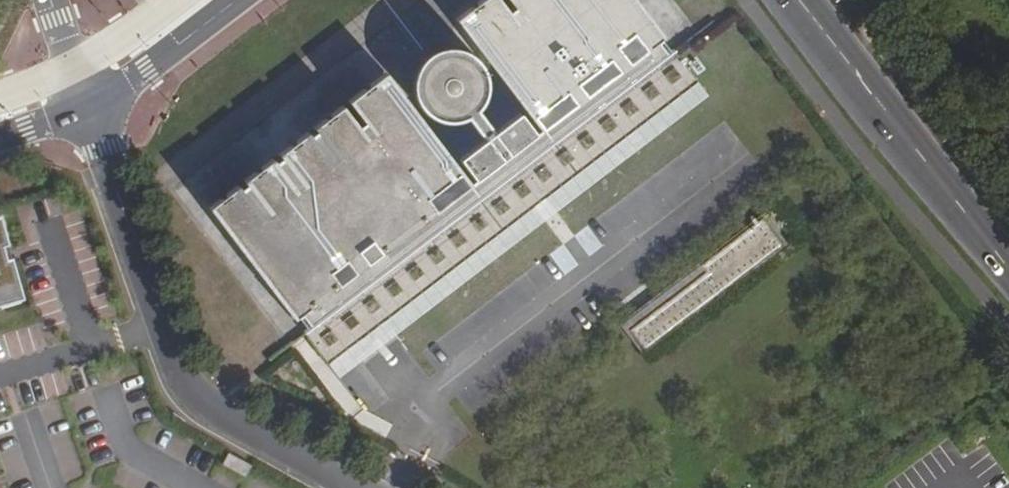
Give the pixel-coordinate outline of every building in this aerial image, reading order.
[(697,81),(674,50),(655,65),(652,61),(667,49),(659,39),(661,38),(632,0),(511,0),(516,6),(507,13),(496,0),(479,0),(477,2),(480,4),(471,11),(469,8),(456,18),(540,128),(533,132),(518,113),(497,129),(480,107),(486,96),(488,81),(485,72),(483,66),(478,59),(465,50),(456,47),(448,47),(434,50),(427,54),(421,59),(414,71),(411,79),(412,93),(416,104),(421,111),(425,115),(432,119),(443,123),(453,123),(462,121),(478,143),(458,159),(473,179),(467,183),(383,74),(370,83),(372,86),(363,93),(361,90),(349,100),(365,122),(356,128),(340,107),(331,113),(333,116),(325,123),(323,120),(314,126),(316,129),(307,136),(305,133),(296,140),(299,142),(290,149),(288,146),(279,153),(281,156),(272,162),(270,160),(262,167),(263,170),(255,176),(253,173),(244,179),(246,182),(237,189),(235,187),(227,193),(229,196),(220,202),(218,200),(209,206),(295,318),(296,316),(305,327),(319,317),(321,320),(304,333),(327,364),(697,81)] [(787,199),(760,219),(781,248),(645,351),(652,361),(816,237),(787,199)] [(705,272),(629,330),(645,351),(781,248),(760,219),(705,261),(710,268),(705,272)] [(24,303),(12,263),(7,265),(3,250),(9,249),(1,222),(0,222),(0,310),(24,303)] [(12,263),(9,249),(3,250),(7,265),(12,263)] [(699,266),(705,272),(710,268),(705,261),(699,266)] [(228,454),(222,466),(245,478),(251,467),(228,454)]
